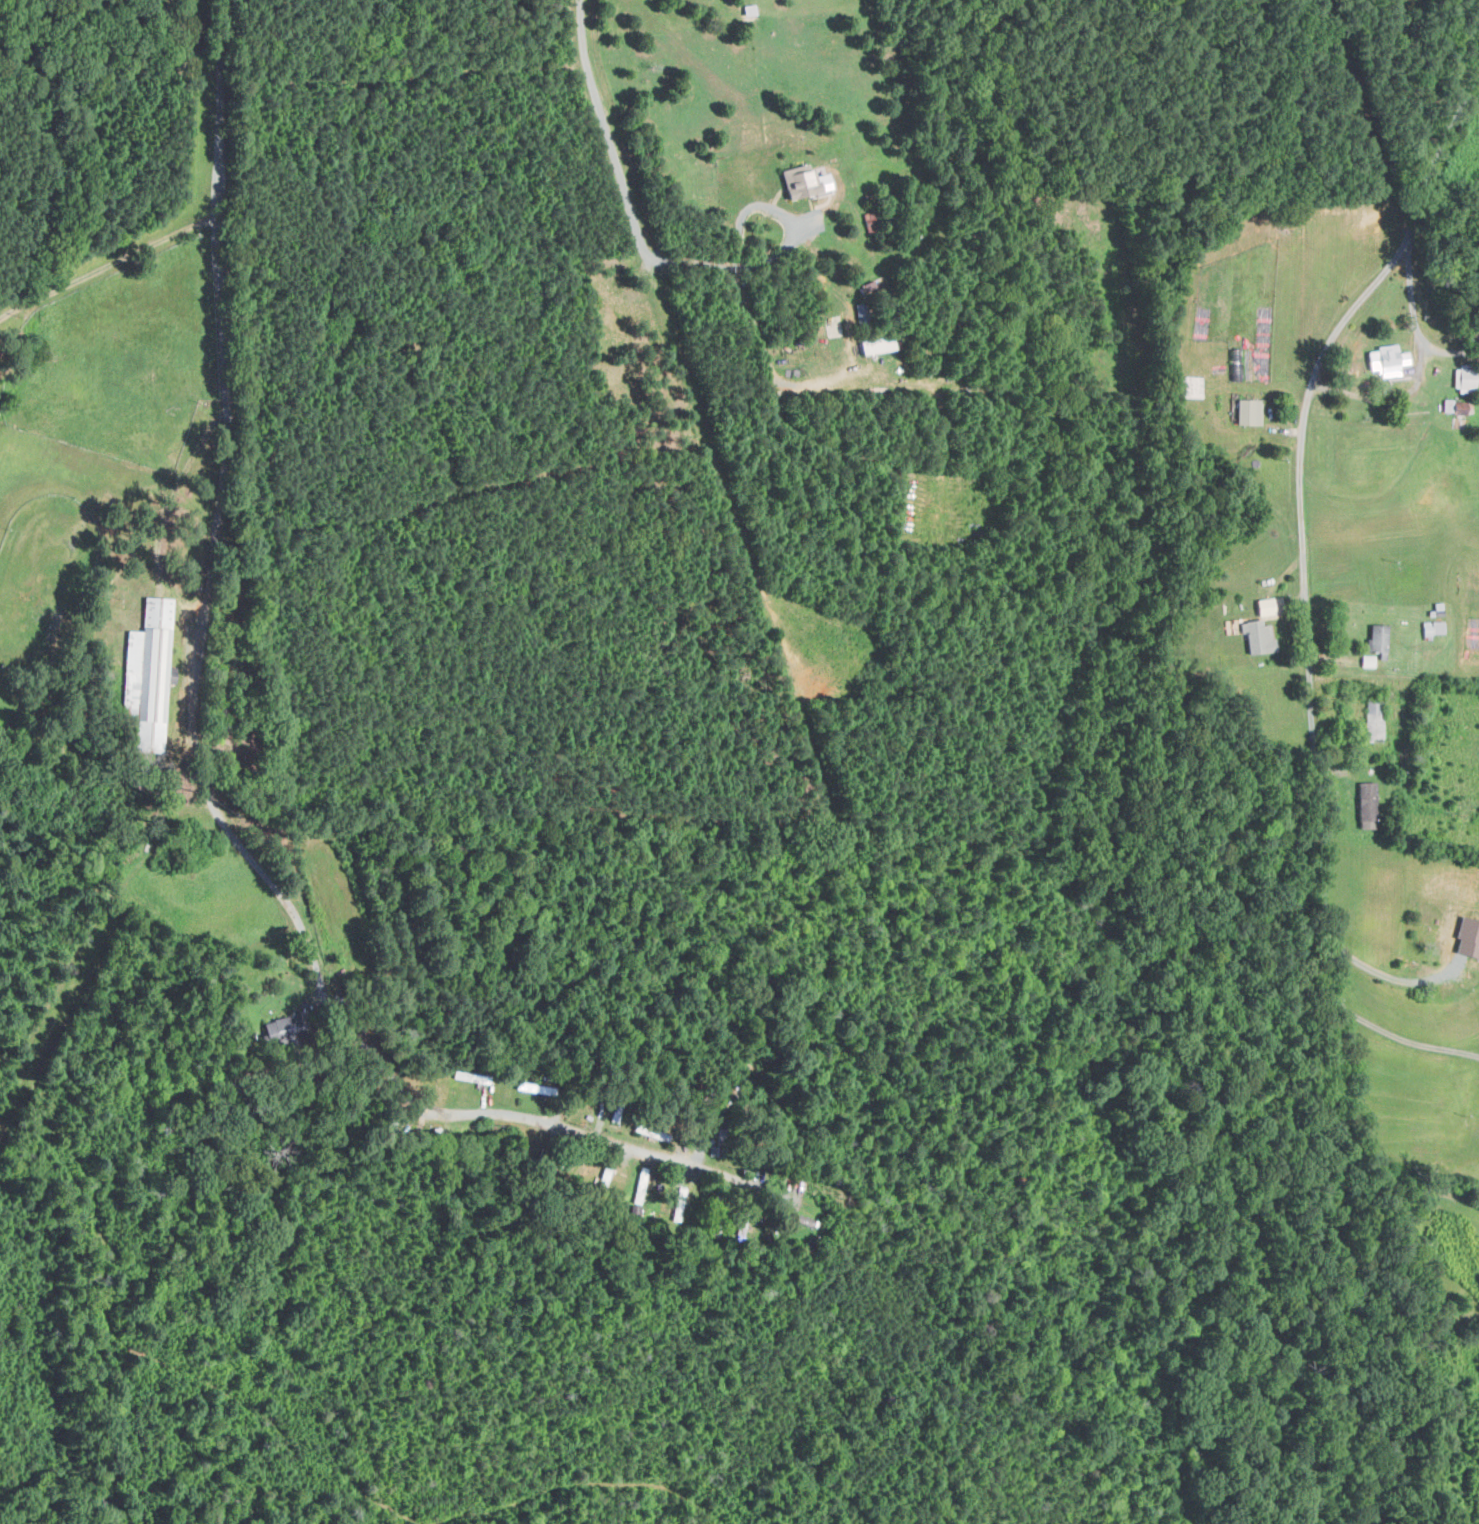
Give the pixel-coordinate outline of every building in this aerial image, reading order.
[(742,4),(754,3),(755,14),(743,15),(742,4)] [(779,167),(808,161),(811,174),(826,170),(831,190),(786,200),(779,167)] [(813,312),(839,308),(843,334),(816,338),(813,312)] [(857,339),(891,333),(894,346),(860,352),(857,339)] [(1377,378),(1400,375),(1399,365),(1409,364),(1407,352),(1397,353),(1396,344),(1373,347),(1373,351),(1363,352),(1365,371),(1376,370),(1377,378)] [(1452,392),(1470,392),(1470,370),(1453,369),(1452,392)] [(1201,398),(1202,377),(1181,377),(1181,397),(1201,398)] [(1261,425),(1262,400),(1236,400),(1235,425),(1261,425)] [(1255,617),(1274,614),(1271,597),(1253,601),(1255,617)] [(1246,654),(1273,651),(1269,624),(1261,625),(1260,620),(1236,623),(1238,633),(1243,633),(1246,654)] [(1442,621),(1420,622),(1420,635),(1442,634),(1442,621)] [(1383,625),(1365,625),(1365,652),(1382,653),(1383,625)] [(1380,740),(1381,701),(1364,701),(1363,740),(1380,740)] [(1356,829),(1373,828),(1372,783),(1355,783),(1356,829)]
